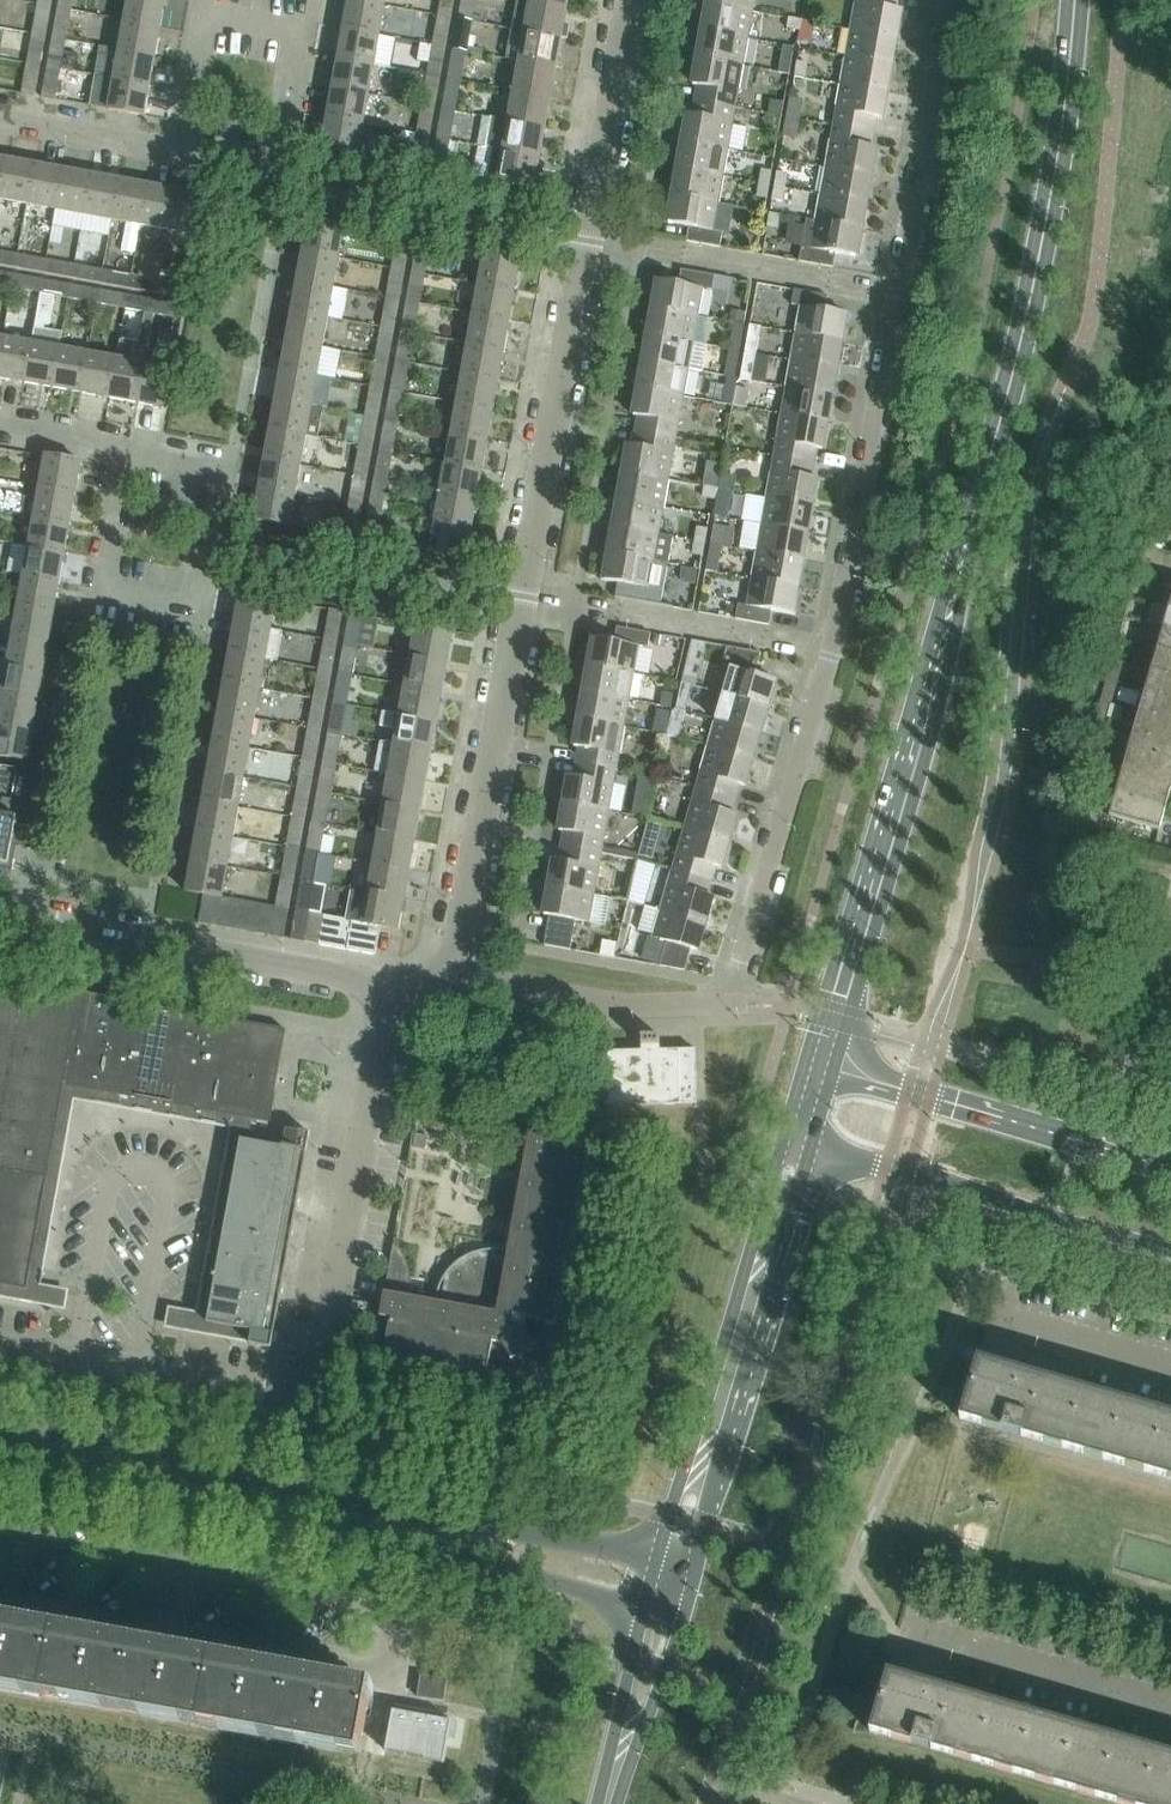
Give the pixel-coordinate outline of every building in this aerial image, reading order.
[(58,7),(71,9),(73,0),(59,0),(58,7)] [(124,19),(161,26),(166,0),(128,0),(124,19)] [(343,27),(380,34),(385,4),(362,0),(348,0),(343,27)] [(439,14),(451,16),(454,0),(441,0),(439,14)] [(475,0),(462,0),(458,18),(472,20),(475,0)] [(511,27),(525,30),(561,37),(568,38),(571,24),(564,22),(567,8),(525,0),(516,0),(511,27)] [(704,3),(753,11),(755,0),(708,0),(708,3),(705,2),(704,3)] [(851,29),(899,38),(899,37),(896,36),(901,9),(895,8),(897,0),(856,0),(851,29)] [(38,3),(33,33),(46,35),(51,5),(38,3)] [(707,4),(702,30),(748,38),(753,11),(704,3),(704,4),(707,4)] [(58,7),(53,37),(66,39),(71,9),(58,7)] [(415,40),(433,44),(446,46),(451,16),(439,14),(434,36),(417,33),(415,40)] [(466,51),(472,20),(458,18),(453,48),(466,51)] [(800,31),(801,20),(787,18),(785,28),(797,30),(800,31)] [(156,55),(161,26),(124,19),(119,49),(156,55)] [(815,23),(801,20),(800,31),(814,33),(815,23)] [(343,27),(338,57),(374,64),(380,34),(343,27)] [(511,27),(506,58),(519,60),(556,67),(562,68),(565,53),(559,52),(561,37),(525,30),(511,27)] [(851,29),(846,56),(891,64),(896,38),(899,39),(899,38),(851,29)] [(695,56),(695,57),(743,65),(748,38),(702,30),(698,56),(695,56)] [(27,63),(40,65),(46,35),(33,33),(27,63)] [(53,37),(47,66),(60,69),(66,39),(53,37)] [(433,44),(428,74),(441,76),(446,46),(433,44)] [(779,72),(789,74),(794,47),(784,45),(779,72)] [(461,81),(466,51),(453,48),(447,78),(461,81)] [(119,49),(114,79),(150,85),(156,55),(119,49)] [(846,56),(841,83),(889,91),(890,91),(887,90),(891,64),(846,56)] [(338,57),(332,87),(369,94),(374,64),(338,57)] [(699,86),(696,100),(736,107),(743,65),(695,57),(698,58),(692,85),(699,86)] [(519,60),(514,90),(550,97),(556,67),(519,60)] [(808,62),(798,60),(795,75),(805,76),(808,62)] [(35,96),(40,65),(27,63),(21,93),(21,94),(35,96)] [(55,99),(60,69),(47,66),(41,97),(55,100),(55,99)] [(424,93),(422,103),(435,106),(441,76),(428,74),(416,71),(413,91),(424,93)] [(447,78),(442,108),(455,110),(461,81),(447,78)] [(145,116),(150,85),(114,79),(108,109),(145,116)] [(841,83),(833,125),(873,132),(876,118),(882,119),(886,92),(889,92),(889,91),(841,83)] [(332,87),(327,117),(363,123),(369,94),(332,87)] [(514,90),(508,120),(545,126),(550,97),(514,90)] [(787,117),(800,119),(804,99),(791,97),(787,117)] [(680,140),(680,141),(728,149),(736,107),(696,100),(693,115),(687,114),(682,141),(680,140)] [(782,116),(784,102),(770,100),(768,113),(769,113),(782,116)] [(422,103),(417,133),(430,135),(435,106),(422,103)] [(450,140),(455,110),(442,108),(437,138),(450,140)] [(767,126),(780,128),(782,116),(769,113),(767,126)] [(483,146),(493,148),(540,156),(545,126),(508,120),(488,116),(483,146)] [(327,117),(321,147),(321,148),(358,155),(363,123),(327,117)] [(797,138),(800,119),(787,117),(784,136),(797,138)] [(870,146),(873,132),(833,125),(826,167),(874,175),(871,174),(876,148),(870,146)] [(411,164),(424,167),(430,135),(417,133),(411,164)] [(450,140),(437,138),(431,168),(444,170),(450,140)] [(723,176),(728,149),(680,141),(680,142),(683,142),(682,142),(678,168),(723,176)] [(498,180),(534,186),(535,184),(540,156),(493,148),(488,178),(498,180)] [(5,158),(0,184),(0,199),(26,204),(33,164),(5,158)] [(62,169),(33,164),(26,204),(54,209),(62,169)] [(826,167),(821,194),(866,202),(871,176),(874,176),(874,175),(826,167)] [(670,194),(670,195),(718,203),(723,176),(678,168),(673,194),(670,194)] [(761,168),(759,183),(769,185),(772,170),(761,168)] [(90,174),(62,169),(54,209),(83,214),(90,174)] [(775,186),(785,187),(788,173),(777,171),(775,186)] [(118,179),(90,174),(83,214),(111,219),(118,179)] [(147,185),(118,179),(111,219),(139,225),(147,185)] [(756,197),(767,199),(769,185),(759,183),(756,197)] [(175,190),(147,185),(139,225),(168,230),(175,190)] [(783,201),(785,187),(775,186),(772,200),(783,201)] [(205,195),(175,190),(168,230),(198,235),(205,195)] [(821,194),(816,221),(864,229),(865,229),(862,228),(866,202),(821,194)] [(689,226),(686,241),(720,247),(722,232),(713,231),(718,203),(670,195),(673,196),(668,223),(689,226)] [(780,214),(770,212),(767,227),(778,229),(780,214)] [(807,219),(799,261),(833,267),(836,253),(857,256),(861,230),(864,230),(864,229),(816,221),(807,219)] [(308,221),(302,250),(339,257),(344,228),(344,227),(308,221)] [(397,238),(392,267),(405,270),(410,239),(397,237),(397,238)] [(417,241),(412,270),(425,273),(431,244),(431,243),(417,241)] [(333,287),(339,257),(302,250),(297,280),(333,287)] [(0,251),(0,264),(15,267),(18,254),(0,251)] [(515,289),(521,260),(484,253),(484,254),(479,283),(515,289)] [(15,267),(44,272),(46,259),(18,254),(15,267)] [(74,264),(46,259),(44,272),(72,277),(74,264)] [(72,277),(100,283),(103,270),(74,264),(72,277)] [(399,300),(405,270),(392,267),(386,297),(399,300)] [(658,281),(653,307),(699,315),(704,288),(712,289),(715,275),(681,269),(679,283),(655,279),(655,281),(658,281)] [(100,283),(129,288),(131,275),(103,270),(100,283)] [(420,303),(425,273),(412,270),(407,300),(420,303)] [(0,272),(0,285),(12,287),(14,274),(0,272)] [(12,287),(40,293),(42,279),(14,274),(12,287)] [(129,288),(157,293),(160,280),(131,275),(129,288)] [(71,284),(42,279),(40,293),(68,298),(71,284)] [(157,293),(186,298),(189,285),(160,280),(157,293)] [(297,280),(292,310),(328,316),(342,319),(348,289),(333,287),(297,280)] [(473,312),(510,319),(515,289),(479,283),(473,312)] [(68,298),(97,303),(99,290),(71,284),(68,298)] [(801,305),(796,333),(841,341),(846,315),(849,316),(849,314),(826,310),(828,295),(794,289),(792,304),(801,305)] [(128,295),(99,290),(97,303),(125,308),(128,295)] [(156,300),(128,295),(125,308),(154,313),(156,300)] [(394,329),(399,300),(386,297),(381,327),(394,329)] [(185,305),(156,300),(154,313),(183,319),(185,305)] [(407,300),(401,330),(415,332),(420,303),(407,300)] [(694,342),(699,315),(653,307),(648,333),(645,333),(645,334),(694,342)] [(731,320),(743,322),(745,310),(733,308),(731,320)] [(323,346),(328,316),(292,310),(286,339),(323,346)] [(504,349),(510,319),(473,312),(468,342),(504,349)] [(23,382),(51,387),(59,347),(61,332),(33,327),(30,342),(23,382)] [(381,327),(376,356),(389,359),(394,329),(381,327)] [(409,362),(415,332),(401,330),(396,360),(409,362)] [(796,333),(791,360),(839,368),(840,367),(837,367),(841,341),(796,333)] [(648,335),(643,361),(689,369),(694,342),(645,334),(648,335)] [(729,349),(740,351),(742,337),(732,335),(729,349)] [(23,382),(30,342),(2,337),(0,347),(0,378),(23,382)] [(758,340),(748,338),(745,352),(755,353),(758,340)] [(286,339),(281,369),(317,376),(323,346),(286,339)] [(108,398),(136,403),(144,363),(147,347),(118,342),(115,358),(108,398)] [(463,372),(499,378),(504,349),(468,342),(463,372)] [(51,387),(80,393),(87,353),(59,347),(51,387)] [(737,365),(740,351),(729,349),(727,363),(737,365)] [(745,352),(740,378),(751,380),(755,353),(745,352)] [(115,358),(87,353),(80,393),(108,398),(115,358)] [(376,356),(370,386),(383,389),(389,359),(376,356)] [(396,360),(390,389),(404,392),(409,362),(396,360)] [(791,360),(786,387),(832,395),(836,369),(839,369),(839,368),(791,360)] [(684,396),(689,369),(643,361),(638,387),(636,387),(635,387),(684,396)] [(136,403),(166,408),(174,368),(144,363),(136,403)] [(312,405),(317,376),(281,369),(275,399),(312,405)] [(494,408),(499,378),(463,372),(457,402),(494,408)] [(732,405),(736,386),(736,382),(737,378),(727,376),(722,403),(732,405)] [(370,386),(365,416),(378,418),(383,389),(370,386)] [(749,389),(736,386),(732,405),(746,407),(749,389)] [(639,416),(637,431),(676,438),(684,396),(635,387),(635,388),(638,389),(633,415),(639,416)] [(786,387),(781,413),(830,422),(830,421),(827,421),(832,395),(786,387)] [(398,422),(404,392),(390,389),(385,419),(398,422)] [(275,399),(270,428),(306,435),(318,437),(324,408),(312,405),(275,399)] [(452,431),(488,438),(494,408),(457,402),(452,431)] [(781,413),(774,456),(813,463),(816,448),(822,449),(827,422),(830,423),(830,422),(781,413)] [(365,416),(359,446),(373,448),(378,418),(365,416)] [(385,419),(380,449),(393,451),(398,422),(385,419)] [(301,465),(306,435),(270,428),(264,458),(301,465)] [(483,468),(488,438),(452,431),(446,461),(483,468)] [(669,480),(676,438),(637,431),(634,445),(628,444),(623,471),(620,471),(669,480)] [(367,478),(373,448),(359,446),(354,475),(367,478)] [(387,481),(393,451),(380,449),(374,479),(387,481)] [(76,493),(82,463),(45,456),(40,486),(76,493)] [(774,456),(766,498),(815,506),(812,505),(817,478),(811,477),(813,463),(774,456)] [(264,458),(259,488),(295,495),(301,465),(264,458)] [(441,491),(477,497),(483,468),(446,461),(441,491)] [(623,473),(618,499),(664,507),(669,480),(620,471),(620,472),(623,473)] [(362,508),(367,478),(354,475),(349,505),(362,508)] [(374,479),(369,508),(382,511),(387,481),(374,479)] [(40,486),(34,516),(71,523),(76,493),(40,486)] [(702,497),(716,499),(717,489),(704,486),(702,497)] [(259,488),(253,518),(253,519),(290,526),(295,495),(259,488)] [(732,492),(717,489),(716,499),(730,502),(732,492)] [(472,527),(477,497),(441,491),(436,520),(472,527)] [(766,498),(761,524),(807,533),(812,507),(815,507),(815,506),(766,498)] [(659,534),(664,507),(618,499),(614,525),(611,524),(611,525),(659,534)] [(349,505),(343,536),(356,538),(362,508),(349,505)] [(376,542),(382,511),(369,508),(363,539),(364,539),(376,542)] [(71,523),(34,516),(29,546),(65,552),(71,523)] [(433,534),(430,552),(466,558),(472,527),(436,520),(422,518),(420,531),(433,534)] [(711,543),(723,545),(733,547),(737,528),(714,524),(711,543)] [(761,524),(756,551),(805,560),(805,559),(802,559),(807,533),(761,524)] [(614,527),(609,553),(655,561),(659,534),(611,525),(611,526),(614,527)] [(695,540),(705,542),(707,528),(697,527),(695,540)] [(702,557),(705,542),(695,540),(692,555),(702,557)] [(718,572),(723,545),(711,543),(706,570),(718,572)] [(29,546),(23,575),(60,582),(65,552),(29,546)] [(756,551),(752,578),(797,586),(802,560),(805,561),(805,560),(756,551)] [(601,578),(601,580),(618,583),(615,597),(660,605),(668,563),(655,561),(609,553),(604,579),(601,578)] [(682,567),(680,578),(684,584),(695,586),(698,570),(682,567)] [(60,582),(23,575),(18,605),(55,612),(60,582)] [(793,613),(797,586),(752,578),(747,606),(738,605),(735,619),(769,625),(772,610),(795,615),(796,613),(793,613)] [(271,629),(276,600),(276,599),(242,593),(240,592),(234,622),(271,629)] [(49,642),(55,612),(18,605),(12,635),(49,642)] [(330,609),(324,639),(337,642),(343,611),(330,609)] [(350,613),(344,643),(358,646),(363,616),(363,615),(350,613)] [(283,631),(271,629),(234,622),(229,652),(266,658),(278,660),(283,631)] [(448,662),(453,631),(416,625),(411,655),(448,662)] [(648,647),(651,633),(617,627),(614,641),(593,638),(589,664),(586,664),(586,665),(634,673),(639,646),(648,647)] [(1157,649),(1170,653),(1170,630),(1163,628),(1157,649)] [(44,671),(49,642),(12,635),(7,664),(44,671)] [(324,639),(319,669),(332,671),(337,642),(324,639)] [(344,643),(339,672),(352,675),(358,646),(344,643)] [(755,674),(761,653),(727,647),(723,664),(731,667),(723,694),(767,707),(770,708),(771,707),(768,706),(776,680),(755,674)] [(1151,669),(1170,675),(1170,653),(1157,649),(1151,669)] [(260,688),(266,658),(229,652),(224,681),(260,688)] [(411,655),(406,685),(442,691),(448,662),(411,655)] [(1114,659),(1108,680),(1119,683),(1125,662),(1114,659)] [(44,671),(7,664),(2,694),(38,701),(44,671)] [(588,666),(584,692),(629,700),(634,673),(586,665),(588,666)] [(327,701),(332,671),(319,669),(314,699),(327,701)] [(1145,690),(1170,698),(1170,675),(1151,669),(1145,690)] [(339,672),(334,702),(347,705),(352,675),(339,672)] [(684,675),(683,682),(692,685),(696,686),(698,679),(684,675)] [(224,681),(218,711),(255,718),(260,688),(224,681)] [(692,685),(683,682),(682,682),(676,709),(686,711),(692,685)] [(406,685),(400,715),(437,722),(442,691),(406,685)] [(1139,711),(1170,720),(1170,698),(1145,690),(1139,711)] [(624,727),(629,700),(584,692),(579,718),(576,718),(624,727)] [(662,706),(670,708),(674,695),(665,693),(662,706)] [(2,694),(0,694),(0,725),(33,731),(38,701),(2,694)] [(723,694),(715,721),(760,734),(767,707),(723,694)] [(314,699),(308,728),(321,730),(327,701),(314,699)] [(1102,701),(1098,714),(1106,717),(1110,703),(1102,701)] [(342,734),(347,705),(334,702),(328,732),(342,734)] [(672,713),(669,726),(667,735),(680,738),(687,712),(677,709),(672,713)] [(218,711),(213,741),(249,748),(255,718),(218,711)] [(1133,732),(1170,743),(1170,720),(1139,711),(1133,732)] [(397,733),(395,744),(431,751),(437,722),(400,715),(382,712),(379,729),(397,733)] [(580,748),(577,762),(617,769),(624,727),(576,718),(576,719),(579,720),(574,747),(580,748)] [(753,759),(760,734),(715,721),(708,747),(752,760),(755,761),(755,759),(753,759)] [(654,732),(667,735),(669,726),(657,723),(654,732)] [(27,761),(33,731),(0,725),(0,756),(27,761)] [(316,761),(321,730),(308,728),(303,758),(316,761)] [(336,764),(342,734),(328,732),(323,762),(336,764)] [(1127,753),(1170,766),(1170,743),(1133,732),(1127,753)] [(244,777),(249,748),(213,741),(207,771),(244,777)] [(375,772),(389,775),(426,781),(431,751),(395,744),(380,741),(375,772)] [(708,747),(696,788),(735,799),(739,785),(745,786),(752,760),(708,747)] [(316,761),(303,758),(276,753),(271,783),(297,788),(311,790),(316,761)] [(1121,774),(1170,788),(1170,766),(1127,753),(1121,774)] [(644,757),(641,771),(655,773),(657,760),(644,757)] [(331,794),(336,764),(323,762),(317,791),(331,794)] [(561,802),(561,803),(609,811),(617,769),(577,762),(575,776),(568,775),(564,802),(561,802)] [(8,864),(12,841),(36,845),(48,774),(0,766),(0,863),(8,864)] [(207,771),(202,801),(239,807),(244,777),(207,771)] [(1115,795),(1166,810),(1170,792),(1170,788),(1121,774),(1115,795)] [(389,775),(384,804),(421,811),(426,781),(389,775)] [(651,794),(654,780),(639,777),(636,792),(651,794)] [(305,820),(311,790),(297,788),(292,817),(305,820)] [(684,829),(728,842),(731,843),(732,841),(729,841),(737,814),(731,813),(735,799),(696,788),(684,829)] [(317,791),(312,821),(325,823),(331,794),(317,791)] [(1160,830),(1166,810),(1115,795),(1109,816),(1160,830)] [(202,801),(197,830),(233,837),(239,807),(202,801)] [(565,832),(562,846),(602,853),(609,811),(561,803),(563,804),(559,831),(565,832)] [(384,804),(379,833),(415,840),(421,811),(384,804)] [(300,850),(305,820),(292,817),(287,847),(300,850)] [(320,854),(325,823),(312,821),(307,851),(320,854)] [(684,829),(672,870),(711,881),(715,867),(721,868),(728,842),(684,829)] [(197,830),(191,860),(228,867),(233,837),(197,830)] [(379,833),(373,863),(410,870),(415,840),(379,833)] [(594,895),(602,853),(562,846),(560,861),(553,860),(549,886),(546,886),(546,887),(594,895)] [(294,880),(300,850),(287,847),(281,877),(294,880)] [(314,883),(320,854),(307,851),(301,881),(314,883)] [(222,898),(222,897),(228,867),(191,860),(186,891),(204,894),(218,897),(222,898)] [(639,861),(635,871),(655,877),(658,866),(639,861)] [(373,863),(368,893),(404,900),(410,870),(373,863)] [(672,870),(660,911),(705,924),(707,925),(708,923),(705,923),(713,897),(707,895),(711,881),(672,870)] [(281,877),(276,908),(289,910),(294,880),(281,877)] [(296,911),(309,914),(314,883),(301,881),(296,911)] [(550,916),(544,945),(570,950),(575,920),(589,922),(594,895),(546,887),(546,888),(548,888),(544,915),(550,916)] [(399,930),(404,900),(368,893),(352,890),(346,920),(353,921),(347,950),(375,955),(380,927),(399,930)] [(199,923),(213,925),(218,897),(204,894),(199,923)] [(213,925),(227,928),(232,899),(222,897),(222,898),(218,897),(213,925)] [(227,928),(241,930),(247,902),(232,899),(227,928)] [(241,930),(255,933),(261,904),(247,902),(241,930)] [(270,936),(275,908),(275,907),(261,904),(255,933),(270,936)] [(705,924),(660,911),(645,907),(638,930),(653,934),(653,937),(666,941),(659,966),(685,970),(691,949),(697,950),(705,924)] [(284,938),(289,910),(276,908),(275,908),(270,936),(284,938)] [(291,939),(305,942),(310,914),(309,914),(296,911),(291,939)] [(310,913),(310,914),(305,942),(319,945),(324,916),(310,913)] [(319,945),(334,947),(339,919),(324,916),(319,945)] [(334,947),(347,950),(353,921),(346,920),(339,919),(334,947)] [(107,1086),(123,1000),(81,993),(0,978),(0,1285),(2,1286),(31,1266),(64,1086),(97,1091),(98,1085),(107,1086)] [(109,1093),(138,1099),(155,1006),(123,1000),(107,1086),(110,1087),(109,1093)] [(167,1104),(171,1105),(188,1012),(155,1006),(138,1099),(155,1102),(156,1095),(168,1097),(167,1104)] [(199,1110),(203,1111),(220,1018),(188,1012),(171,1105),(188,1108),(189,1101),(200,1103),(199,1110)] [(252,1024),(220,1018),(203,1111),(222,1114),(223,1106),(237,1109),(252,1024)] [(237,1109),(271,1115),(286,1030),(252,1024),(237,1109)] [(660,1051),(660,1040),(660,1035),(641,1036),(642,1051),(604,1052),(606,1106),(697,1104),(695,1050),(660,1051)] [(249,1344),(251,1344),(271,1348),(310,1133),(286,1129),(282,1148),(241,1140),(216,1277),(227,1280),(224,1301),(222,1301),(222,1302),(223,1302),(219,1323),(218,1323),(218,1324),(241,1329),(239,1336),(250,1338),(249,1344)] [(548,1324),(556,1325),(560,1301),(561,1297),(587,1154),(538,1144),(540,1135),(529,1133),(508,1254),(505,1253),(502,1252),(496,1251),(491,1251),(487,1251),(483,1251),(478,1252),(472,1254),(468,1255),(465,1257),(463,1258),(460,1260),(458,1262),(455,1264),(453,1267),(451,1269),(447,1274),(445,1276),(444,1279),(442,1283),(442,1285),(440,1288),(440,1291),(439,1294),(439,1297),(439,1299),(439,1303),(385,1293),(383,1303),(393,1305),(384,1354),(487,1373),(493,1343),(502,1345),(511,1360),(511,1362),(515,1361),(518,1360),(522,1358),(524,1357),(528,1354),(530,1352),(533,1349),(535,1346),(537,1344),(536,1343),(524,1329),(526,1320),(548,1324)] [(1052,1383),(1053,1381),(1006,1367),(1005,1369),(978,1361),(979,1360),(977,1360),(960,1419),(1170,1480),(1170,1417),(1052,1383)] [(370,1693),(0,1627),(0,1688),(359,1753),(370,1693)] [(888,1672),(887,1674),(870,1732),(1119,1803),(1170,1803),(1170,1756),(963,1696),(963,1694),(916,1680),(916,1682),(889,1674),(889,1673),(888,1672)] [(421,1676),(418,1697),(444,1701),(447,1680),(421,1676)] [(391,1721),(385,1751),(407,1755),(408,1749),(414,1715),(415,1709),(396,1706),(395,1706),(395,1711),(393,1711),(391,1721)] [(414,1715),(408,1749),(424,1752),(426,1752),(432,1718),(433,1713),(415,1709),(414,1715)] [(432,1718),(426,1752),(443,1755),(442,1761),(444,1762),(447,1747),(449,1738),(452,1722),(458,1723),(459,1717),(433,1713),(432,1718)]
